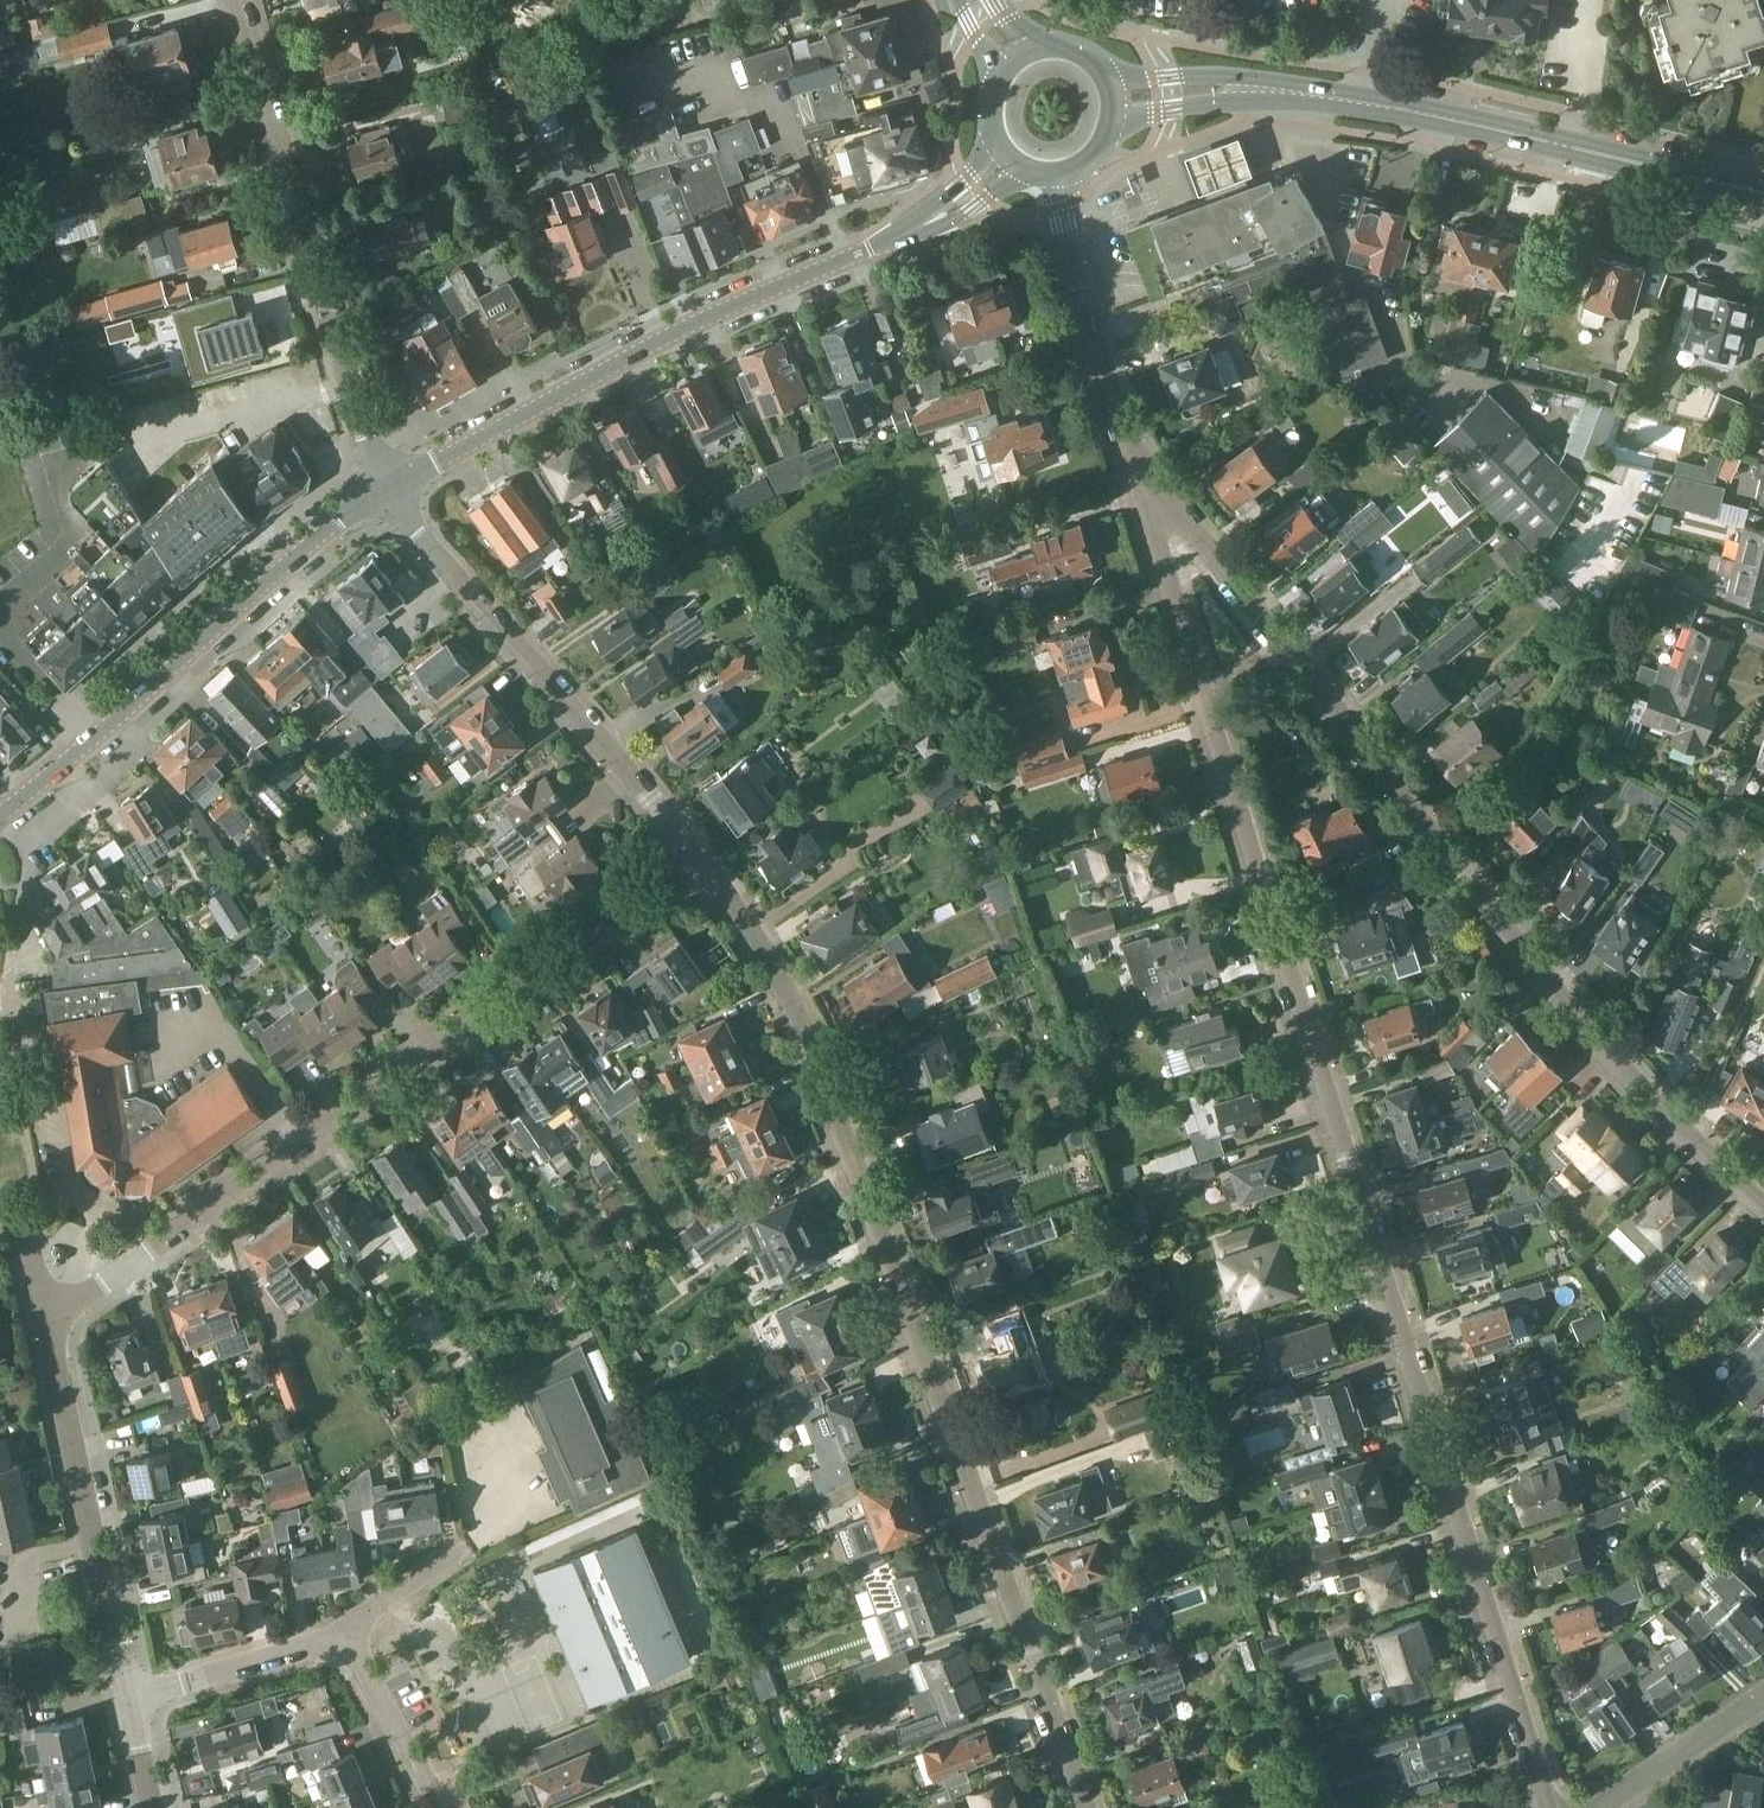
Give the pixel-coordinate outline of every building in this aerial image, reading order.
[(311,7),(313,7),(316,16),(341,9),(339,0),(309,0),(311,7)] [(369,32),(348,39),(349,44),(324,51),(334,84),(336,83),(339,93),(358,87),(355,76),(381,68),(380,66),(403,60),(396,39),(393,29),(427,19),(421,0),(420,0),(365,16),(369,32)] [(1446,25),(1513,34),(1512,42),(1534,45),(1540,7),(1547,8),(1548,0),(1450,0),(1446,25)] [(1657,4),(1659,9),(1655,16),(1650,18),(1656,38),(1652,40),(1662,73),(1683,66),(1689,86),(1722,76),(1721,72),(1741,66),(1740,61),(1744,53),(1749,52),(1745,40),(1763,34),(1763,14),(1760,0),(1669,0),(1657,4)] [(809,44),(807,37),(787,42),(788,46),(743,60),(752,89),(789,78),(895,46),(887,15),(862,22),(859,12),(842,17),(845,28),(828,33),(830,38),(809,44)] [(128,34),(111,39),(106,22),(58,36),(58,33),(38,39),(42,50),(60,45),(64,60),(103,47),(105,49),(106,49),(107,50),(109,49),(112,48),(123,85),(166,72),(169,85),(189,79),(186,67),(188,66),(176,27),(129,40),(128,34)] [(42,67),(35,43),(1,53),(0,50),(0,80),(42,67)] [(789,78),(805,127),(832,120),(851,114),(844,92),(887,80),(889,88),(897,85),(895,77),(903,75),(895,46),(789,78)] [(509,91),(527,86),(520,60),(492,67),(497,86),(506,83),(509,91)] [(440,86),(449,123),(467,118),(458,82),(440,86)] [(679,133),(671,106),(618,120),(631,169),(669,159),(685,154),(713,146),(707,132),(711,130),(709,124),(679,133)] [(818,170),(922,141),(913,111),(890,118),(888,109),(864,115),(867,124),(836,133),(832,120),(805,127),(803,128),(818,170)] [(713,146),(727,182),(743,176),(735,155),(761,148),(748,116),(711,130),(707,132),(713,146)] [(358,178),(401,165),(388,124),(357,133),(359,140),(348,143),(358,178)] [(161,186),(217,171),(206,133),(198,135),(196,127),(158,137),(160,145),(151,148),(161,186)] [(1237,131),(1185,151),(1199,188),(1251,168),(1237,131)] [(922,141),(818,170),(830,205),(912,180),(911,177),(930,172),(922,141)] [(685,154),(669,159),(679,183),(694,222),(712,262),(746,249),(740,234),(735,236),(725,210),(734,206),(725,183),(727,182),(713,146),(685,154)] [(771,171),(794,227),(806,222),(808,217),(815,214),(807,195),(814,192),(800,159),(771,171)] [(679,183),(676,185),(666,163),(633,177),(642,199),(668,188),(683,226),(665,234),(680,271),(710,259),(711,263),(712,262),(694,222),(679,183)] [(623,166),(607,172),(622,210),(638,204),(623,166)] [(1209,192),(1211,197),(1130,228),(1154,295),(1218,271),(1224,289),(1251,279),(1258,298),(1293,285),(1328,384),(1336,381),(1369,396),(1359,367),(1387,357),(1365,297),(1351,302),(1323,224),(1324,223),(1294,170),(1290,171),(1290,170),(1250,184),(1247,178),(1209,192)] [(794,227),(771,171),(740,184),(754,217),(760,215),(767,233),(774,230),(780,233),(794,227)] [(565,271),(604,256),(598,239),(605,237),(599,220),(592,222),(588,212),(613,203),(603,176),(561,191),(561,192),(543,198),(553,224),(548,225),(557,248),(546,252),(553,271),(564,267),(565,271)] [(391,196),(395,210),(420,203),(416,189),(391,196)] [(68,242),(148,218),(141,195),(50,221),(57,245),(62,243),(68,242)] [(1350,255),(1390,266),(1393,257),(1403,260),(1409,238),(1399,235),(1405,213),(1384,207),(1386,201),(1367,196),(1350,255)] [(420,203),(395,210),(397,214),(367,223),(377,257),(420,244),(431,240),(420,203)] [(227,217),(182,231),(173,234),(171,227),(146,234),(152,257),(170,252),(175,269),(217,256),(220,266),(237,261),(234,251),(236,250),(227,217)] [(1440,282),(1471,290),(1473,283),(1485,234),(1475,232),(1476,227),(1472,222),(1462,219),(1457,222),(1456,227),(1453,226),(1453,228),(1443,225),(1438,244),(1449,247),(1440,282)] [(1516,242),(1485,234),(1473,283),(1485,286),(1486,281),(1506,286),(1511,263),(1522,266),(1527,247),(1516,244),(1516,242)] [(68,242),(62,243),(59,249),(61,256),(66,260),(74,258),(77,250),(74,243),(68,242)] [(1582,303),(1584,303),(1581,318),(1584,323),(1597,326),(1602,323),(1606,309),(1628,314),(1640,266),(1594,255),(1582,303)] [(480,296),(463,268),(449,276),(469,311),(482,304),(489,315),(488,316),(507,349),(540,330),(521,297),(520,298),(514,287),(509,286),(502,290),(499,285),(480,296)] [(160,282),(162,289),(160,289),(165,307),(192,299),(187,281),(176,284),(175,278),(160,282)] [(1238,305),(1257,298),(1250,281),(1232,287),(1238,305)] [(1676,319),(1671,340),(1702,348),(1700,357),(1713,361),(1734,367),(1745,323),(1748,324),(1755,295),(1754,294),(1753,294),(1752,294),(1699,281),(1698,285),(1688,283),(1679,319),(1676,319)] [(1002,283),(949,300),(963,344),(969,363),(1002,353),(996,334),(994,328),(1014,322),(1002,283)] [(232,293),(173,310),(174,313),(188,309),(204,364),(190,368),(194,383),(253,366),(250,355),(264,350),(257,326),(243,330),(238,314),(232,293)] [(117,317),(111,296),(72,306),(78,328),(117,317)] [(1233,297),(1210,306),(1220,334),(1246,325),(1246,323),(1260,318),(1255,304),(1238,310),(1233,297)] [(1464,319),(1469,299),(1459,297),(1455,316),(1450,315),(1439,363),(1453,366),(1459,343),(1464,319)] [(1469,299),(1464,319),(1476,322),(1480,302),(1469,299)] [(859,318),(823,331),(841,379),(842,379),(868,369),(873,382),(893,374),(887,360),(878,364),(872,349),(877,347),(875,341),(870,343),(868,338),(877,335),(878,335),(883,337),(904,329),(894,304),(874,312),(875,315),(860,321),(859,318)] [(417,317),(418,318),(458,388),(476,378),(459,348),(466,344),(457,328),(450,332),(442,318),(439,320),(433,308),(417,317)] [(458,388),(418,318),(399,328),(415,356),(408,360),(432,404),(458,388)] [(787,337),(766,345),(774,366),(768,368),(782,403),(786,412),(795,408),(792,400),(807,394),(793,359),(796,359),(787,337)] [(1460,339),(1460,341),(1454,363),(1485,370),(1490,346),(1460,339)] [(774,366),(766,345),(742,354),(747,368),(738,371),(748,397),(757,393),(763,410),(782,403),(768,368),(774,366)] [(1212,355),(1209,347),(1165,363),(1180,403),(1183,403),(1187,412),(1191,414),(1201,411),(1203,409),(1203,404),(1201,395),(1225,387),(1224,386),(1238,381),(1238,370),(1231,362),(1228,362),(1224,350),(1212,355)] [(918,373),(927,399),(943,394),(939,381),(944,379),(939,366),(918,373)] [(845,387),(828,393),(843,434),(875,422),(868,403),(863,404),(857,388),(873,382),(868,369),(842,379),(845,387)] [(674,389),(665,394),(673,410),(683,405),(699,437),(703,444),(740,425),(730,406),(724,409),(704,370),(689,378),(686,377),(678,381),(677,384),(673,386),(674,389)] [(1603,401),(1615,405),(1623,382),(1610,378),(1603,401)] [(983,410),(989,408),(983,386),(931,402),(914,413),(920,430),(968,415),(983,410)] [(1488,390),(1429,446),(1513,533),(1536,556),(1580,486),(1488,390)] [(1712,436),(1728,442),(1744,401),(1719,392),(1710,416),(1718,420),(1712,436)] [(895,399),(899,412),(906,410),(911,408),(906,395),(895,399)] [(1580,408),(1566,449),(1598,460),(1599,458),(1617,406),(1615,405),(1603,401),(1585,395),(1584,397),(1580,408)] [(1749,402),(1745,418),(1763,422),(1763,406),(1749,402)] [(1295,422),(1285,408),(1273,417),(1282,430),(1295,422)] [(912,425),(906,410),(899,412),(893,415),(898,430),(912,425)] [(968,415),(969,420),(964,422),(981,478),(996,473),(997,476),(1058,457),(1051,436),(1044,438),(1038,418),(1018,425),(1016,417),(999,423),(996,411),(984,415),(983,410),(968,415)] [(625,413),(598,428),(609,446),(616,442),(627,461),(642,453),(650,466),(656,463),(669,487),(671,490),(689,479),(665,434),(654,440),(639,413),(629,419),(625,413)] [(214,458),(252,514),(260,516),(273,507),(274,508),(307,485),(306,484),(308,473),(309,473),(300,460),(302,459),(299,454),(299,451),(295,445),(292,444),(287,437),(287,434),(283,428),(280,427),(278,423),(266,432),(262,426),(231,448),(230,446),(228,445),(214,458)] [(1400,424),(1384,438),(1404,463),(1421,449),(1400,424)] [(813,479),(846,466),(835,438),(801,451),(813,479)] [(1274,473),(1265,461),(1274,454),(1262,439),(1254,445),(1253,443),(1213,472),(1235,502),(1238,501),(1243,509),(1257,499),(1251,490),(1274,473)] [(781,445),(786,457),(765,465),(766,468),(779,494),(813,479),(801,451),(800,451),(795,440),(781,445)] [(563,495),(595,478),(575,441),(543,458),(563,495)] [(1694,463),(1691,475),(1713,480),(1723,457),(1711,452),(1705,465),(1694,463)] [(1314,457),(1288,476),(1299,491),(1325,472),(1314,457)] [(134,501),(108,458),(76,487),(74,489),(73,492),(73,494),(73,496),(73,498),(74,500),(76,502),(129,563),(128,564),(161,602),(165,599),(167,601),(179,590),(177,587),(183,581),(146,522),(145,520),(134,501)] [(252,514),(214,458),(145,520),(146,522),(183,581),(252,522),(252,514)] [(1755,460),(1752,473),(1763,479),(1759,496),(1754,495),(1754,496),(1763,499),(1763,462),(1755,460)] [(763,499),(778,491),(766,468),(751,476),(763,499)] [(1725,486),(1671,473),(1665,487),(1713,499),(1722,502),(1725,486)] [(512,478),(492,492),(536,549),(542,558),(560,544),(550,531),(551,530),(512,478)] [(612,503),(603,487),(589,494),(598,511),(612,503)] [(1665,487),(1658,503),(1719,516),(1722,502),(1713,499),(1665,487)] [(1312,496),(1303,502),(1263,532),(1283,559),(1286,558),(1289,562),(1296,563),(1302,558),(1305,549),(1303,546),(1342,516),(1322,489),(1312,496)] [(536,549),(492,492),(472,508),(511,560),(511,561),(523,577),(542,562),(544,561),(541,558),(542,558),(536,549)] [(1343,546),(1384,513),(1384,512),(1394,504),(1385,493),(1375,501),(1373,500),(1338,528),(1347,540),(1342,545),(1343,546)] [(1343,546),(1349,554),(1312,584),(1321,594),(1316,598),(1327,611),(1330,609),(1331,610),(1378,573),(1360,550),(1393,524),(1384,513),(1343,546)] [(1481,536),(1468,521),(1413,565),(1425,580),(1481,536)] [(1733,559),(1763,566),(1763,529),(1742,524),(1733,559)] [(1063,580),(1092,571),(1089,561),(1091,561),(1080,525),(1034,540),(1038,552),(996,565),(1002,583),(1027,576),(1027,577),(1035,575),(1035,577),(1059,569),(1063,580)] [(951,546),(954,557),(968,552),(972,566),(1015,553),(1007,529),(951,546)] [(576,539),(564,548),(587,580),(600,571),(576,539)] [(654,552),(662,566),(675,558),(666,544),(654,552)] [(82,547),(75,553),(87,567),(88,566),(138,622),(144,617),(147,620),(158,610),(155,607),(161,602),(128,564),(124,568),(108,549),(94,561),(82,547)] [(1629,554),(1621,566),(1674,588),(1680,574),(1630,554),(1629,554)] [(1733,559),(1720,555),(1716,572),(1729,575),(1725,593),(1763,602),(1763,566),(1733,559)] [(366,660),(380,678),(404,659),(385,634),(381,637),(375,629),(388,619),(381,609),(385,606),(390,612),(403,602),(398,596),(401,594),(373,559),(339,586),(345,593),(334,602),(357,632),(350,638),(368,659),(366,660)] [(673,562),(642,584),(652,597),(682,576),(673,562)] [(88,566),(87,567),(76,577),(79,580),(68,589),(115,642),(119,639),(121,643),(133,633),(130,630),(138,622),(88,566)] [(1621,566),(1613,580),(1695,614),(1701,598),(1674,588),(1621,566)] [(1526,586),(1535,595),(1554,577),(1545,567),(1526,586)] [(115,643),(85,610),(62,585),(40,605),(50,616),(24,639),(67,687),(115,643)] [(566,629),(580,620),(559,589),(546,598),(566,629)] [(695,598),(684,606),(683,604),(665,618),(673,629),(697,612),(692,616),(690,614),(701,607),(695,598)] [(1395,605),(1394,604),(1378,617),(1376,615),(1363,626),(1365,628),(1349,641),(1373,671),(1419,633),(1418,632),(1426,625),(1404,598),(1395,605)] [(1481,621),(1472,610),(1470,608),(1429,643),(1446,663),(1487,629),(1481,621)] [(342,649),(308,610),(268,644),(283,662),(285,661),(288,665),(299,656),(314,674),(311,676),(324,690),(347,671),(334,656),(342,649)] [(613,659),(646,636),(645,634),(659,624),(651,612),(635,622),(628,611),(595,634),(613,659)] [(697,612),(673,629),(652,644),(658,654),(626,676),(644,702),(697,665),(697,661),(685,644),(708,627),(697,612)] [(1064,677),(1107,663),(1113,661),(1107,642),(1103,643),(1097,622),(1051,637),(1064,677)] [(1693,627),(1670,689),(1670,691),(1705,702),(1706,702),(1729,640),(1693,627)] [(283,662),(268,644),(249,661),(271,686),(268,689),(285,709),(299,697),(305,704),(315,695),(304,682),(311,676),(314,674),(299,656),(288,665),(285,661),(283,662)] [(427,703),(468,670),(447,644),(410,674),(420,686),(416,689),(427,703)] [(762,666),(750,648),(715,670),(727,689),(762,666)] [(1510,695),(1539,671),(1527,657),(1499,681),(1497,678),(1472,698),(1483,711),(1506,691),(1510,695)] [(366,660),(357,668),(333,688),(348,706),(350,703),(373,684),(380,678),(366,660)] [(1400,681),(1404,686),(1393,695),(1415,723),(1449,695),(1436,680),(1447,671),(1439,661),(1428,669),(1427,668),(1416,677),(1412,672),(1400,681)] [(868,676),(873,683),(881,684),(888,679),(888,672),(885,666),(876,663),(869,667),(868,676)] [(1107,663),(1064,677),(1078,719),(1103,711),(1107,722),(1126,716),(1122,704),(1127,703),(1121,684),(1114,686),(1107,663)] [(1653,683),(1658,670),(1641,664),(1636,678),(1653,684),(1653,683)] [(272,708),(270,709),(236,673),(212,695),(246,731),(255,740),(249,753),(283,791),(305,770),(361,833),(368,827),(330,778),(301,746),(302,745),(281,722),(283,720),(272,708)] [(1653,683),(1653,684),(1647,700),(1634,695),(1617,741),(1632,746),(1641,719),(1675,732),(1671,743),(1696,752),(1700,740),(1703,741),(1716,706),(1706,702),(1705,702),(1670,691),(1670,689),(1653,683)] [(373,684),(350,703),(389,751),(413,733),(373,684)] [(667,735),(685,760),(689,757),(692,762),(696,761),(703,756),(704,753),(701,748),(725,730),(725,729),(740,718),(719,691),(704,702),(704,701),(689,712),(691,716),(685,721),(675,708),(657,721),(667,734),(667,735)] [(501,707),(496,707),(487,695),(471,706),(467,700),(453,709),(454,710),(453,715),(448,714),(448,713),(430,726),(452,756),(458,752),(472,742),(508,716),(501,707)] [(5,758),(34,734),(21,717),(26,713),(16,701),(0,714),(0,752),(5,758)] [(212,730),(208,734),(192,716),(174,733),(215,779),(238,758),(212,730)] [(472,742),(458,752),(473,774),(480,769),(486,778),(494,772),(490,765),(521,743),(512,730),(515,725),(508,716),(472,742)] [(1481,717),(1474,723),(1470,718),(1432,749),(1434,751),(1432,753),(1439,761),(1441,759),(1454,776),(1477,758),(1484,766),(1499,753),(1484,735),(1491,729),(1481,717)] [(341,776),(378,744),(362,726),(325,757),(341,776)] [(1022,772),(1070,756),(1062,730),(1014,745),(1022,772)] [(215,779),(174,733),(156,749),(164,758),(160,762),(193,798),(193,799),(215,779)] [(1763,763),(1763,735),(1755,760),(1763,763)] [(757,748),(726,771),(705,787),(735,827),(775,796),(763,780),(775,772),(757,748)] [(1608,762),(1620,767),(1626,752),(1613,748),(1608,762)] [(1083,752),(1070,756),(1022,772),(1027,787),(1089,768),(1083,752)] [(1150,753),(1123,761),(1122,759),(1101,766),(1104,775),(1100,784),(1103,796),(1112,800),(1160,785),(1160,784),(1163,778),(1160,768),(1154,765),(1150,753)] [(429,774),(442,764),(436,755),(422,765),(429,774)] [(1740,797),(1745,787),(1754,765),(1740,759),(1726,791),(1740,797)] [(920,785),(938,811),(971,788),(953,762),(920,785)] [(449,774),(442,764),(429,774),(436,784),(449,774)] [(1601,764),(1595,779),(1603,782),(1604,782),(1611,780),(1612,780),(1617,771),(1601,764)] [(292,806),(264,774),(252,785),(280,817),(292,806)] [(506,835),(494,843),(502,854),(498,857),(497,861),(503,868),(509,864),(510,865),(532,848),(524,836),(567,805),(545,776),(530,787),(526,783),(514,792),(517,796),(505,805),(491,815),(506,835)] [(182,827),(176,816),(154,783),(120,805),(141,838),(159,827),(165,838),(182,827)] [(234,787),(228,793),(240,806),(246,800),(234,787)] [(1571,787),(1557,821),(1571,826),(1585,792),(1571,787)] [(1550,821),(1555,816),(1537,797),(1532,802),(1520,789),(1491,816),(1521,848),(1538,832),(1543,834),(1552,826),(1550,821)] [(974,790),(951,805),(961,820),(984,806),(974,790)] [(240,806),(228,793),(208,812),(233,838),(253,819),(240,806)] [(361,793),(351,800),(363,816),(373,809),(361,793)] [(1737,799),(1725,793),(1716,814),(1728,820),(1737,799)] [(983,800),(984,805),(987,813),(1002,808),(997,795),(983,800)] [(181,807),(218,864),(231,856),(193,799),(193,798),(181,807)] [(1369,839),(1361,825),(1349,802),(1331,811),(1329,808),(1316,815),(1313,811),(1294,821),(1320,871),(1352,854),(1349,849),(1369,839)] [(1580,851),(1571,865),(1569,864),(1556,883),(1558,885),(1551,894),(1564,903),(1561,907),(1574,915),(1576,911),(1579,913),(1596,889),(1599,891),(1608,879),(1605,876),(1614,862),(1598,851),(1603,843),(1592,836),(1596,829),(1580,811),(1572,828),(1564,840),(1580,851)] [(1111,822),(1095,827),(1097,835),(1114,830),(1111,822)] [(774,849),(761,859),(781,886),(794,876),(798,881),(809,872),(805,868),(821,856),(801,830),(794,835),(785,823),(766,838),(774,849)] [(405,840),(395,828),(381,838),(391,851),(405,840)] [(532,848),(510,865),(532,896),(548,884),(556,895),(569,886),(571,890),(585,880),(582,875),(598,863),(577,834),(549,854),(540,842),(532,848)] [(256,835),(236,848),(249,868),(268,855),(261,845),(262,844),(256,835)] [(1158,841),(1130,849),(1131,852),(1124,854),(1118,835),(1098,841),(1109,875),(1118,872),(1127,900),(1172,885),(1158,841)] [(91,851),(71,864),(71,865),(70,865),(79,881),(77,882),(87,900),(91,898),(101,915),(100,916),(106,925),(117,918),(126,930),(127,929),(118,915),(117,916),(103,894),(115,886),(103,867),(125,852),(116,838),(92,853),(91,851)] [(403,850),(404,852),(401,854),(408,864),(412,862),(416,867),(430,857),(418,840),(403,850)] [(1651,841),(1628,874),(1642,883),(1664,850),(1651,841)] [(998,844),(975,859),(982,870),(1005,856),(998,844)] [(1353,871),(1365,891),(1391,877),(1380,856),(1353,871)] [(71,864),(68,860),(43,876),(60,903),(37,918),(60,954),(51,959),(55,987),(137,979),(192,971),(197,963),(159,908),(127,930),(127,929),(126,930),(117,918),(106,925),(100,916),(101,915),(91,898),(87,900),(77,882),(79,881),(70,865),(71,865),(71,864)] [(1019,904),(1004,874),(984,883),(999,913),(1019,904)] [(1341,933),(1342,937),(1341,941),(1343,948),(1347,951),(1353,968),(1393,955),(1392,954),(1414,947),(1408,928),(1406,923),(1404,916),(1401,910),(1413,906),(1396,878),(1359,900),(1365,916),(1350,921),(1353,929),(1341,933)] [(229,885),(205,899),(228,937),(252,922),(229,885)] [(432,921),(414,934),(444,977),(472,958),(459,939),(472,929),(452,900),(452,901),(443,888),(420,904),(432,921)] [(1600,932),(1603,933),(1595,944),(1623,964),(1626,960),(1643,972),(1654,946),(1645,940),(1653,928),(1649,926),(1658,913),(1631,893),(1615,915),(1613,914),(1600,932)] [(284,895),(269,904),(274,912),(277,917),(292,908),(289,903),(284,895)] [(1109,901),(1068,914),(1078,947),(1088,944),(1098,941),(1119,934),(1109,901)] [(838,902),(802,927),(827,963),(828,962),(828,961),(838,954),(846,965),(870,949),(869,947),(869,948),(862,938),(874,930),(873,928),(872,928),(867,920),(869,919),(864,912),(862,913),(857,906),(857,905),(856,904),(845,912),(838,902)] [(300,914),(296,908),(271,926),(281,941),(293,933),(286,924),(300,914)] [(1209,939),(1201,941),(1197,928),(1151,943),(1162,979),(1146,984),(1154,1010),(1194,998),(1189,980),(1219,971),(1209,939)] [(892,954),(846,983),(853,994),(852,998),(858,1007),(862,1008),(869,1019),(929,981),(898,932),(884,941),(892,954)] [(444,977),(414,934),(388,952),(383,948),(370,957),(390,986),(404,976),(418,996),(444,977)] [(1732,962),(1712,954),(1714,950),(1688,939),(1665,996),(1662,995),(1646,1035),(1677,1047),(1700,987),(1698,986),(1703,975),(1722,983),(1712,1006),(1729,1013),(1741,984),(1739,983),(1745,967),(1749,969),(1761,941),(1744,934),(1732,962)] [(680,941),(651,960),(664,978),(655,984),(667,1000),(698,978),(688,964),(694,960),(680,941)] [(1098,941),(1088,944),(1093,957),(1102,954),(1098,941)] [(1480,962),(1493,952),(1492,951),(1486,944),(1486,943),(1473,953),(1480,962)] [(946,998),(996,974),(987,955),(937,979),(946,998)] [(338,987),(321,999),(351,1041),(377,1023),(361,1001),(369,996),(375,1002),(379,996),(353,958),(337,969),(334,981),(338,987)] [(225,966),(213,974),(220,984),(232,976),(225,966)] [(137,979),(55,987),(46,988),(52,1021),(50,1021),(58,1068),(64,1067),(76,1139),(79,1163),(87,1162),(88,1168),(94,1176),(101,1178),(105,1184),(119,1190),(126,1189),(132,1192),(142,1190),(147,1186),(151,1193),(171,1179),(263,1113),(228,1064),(161,1112),(156,1104),(138,1096),(129,1098),(123,1057),(133,1056),(125,1013),(142,1010),(137,979)] [(638,1008),(627,1014),(611,991),(599,999),(598,998),(580,1011),(604,1046),(608,1043),(612,1049),(633,1038),(637,1046),(652,1038),(652,1037),(639,1010),(638,1008)] [(1366,1019),(1370,1032),(1368,1037),(1370,1044),(1374,1047),(1375,1049),(1380,1048),(1383,1058),(1397,1054),(1393,1043),(1428,1033),(1421,1012),(1434,1008),(1430,995),(1388,1008),(1389,1011),(1366,1019)] [(351,1041),(321,999),(302,1011),(298,1005),(275,1021),(277,1024),(261,1035),(284,1068),(308,1052),(306,1049),(313,1044),(324,1060),(351,1041)] [(656,1001),(639,1010),(652,1037),(669,1029),(656,1001)] [(1237,1026),(1226,1029),(1221,1010),(1168,1027),(1174,1045),(1184,1042),(1192,1069),(1245,1053),(1237,1026)] [(724,1018),(683,1037),(697,1067),(738,1047),(731,1033),(732,1029),(730,1023),(726,1022),(724,1018)] [(1467,1040),(1456,1029),(1437,1048),(1448,1059),(1467,1040)] [(1508,1081),(1537,1053),(1514,1029),(1486,1057),(1488,1059),(1480,1067),(1500,1087),(1507,1079),(1508,1081)] [(1475,1031),(1467,1040),(1448,1059),(1459,1069),(1486,1042),(1475,1031)] [(933,1069),(952,1062),(941,1032),(921,1040),(923,1043),(894,1054),(906,1086),(935,1075),(933,1069)] [(560,1033),(534,1050),(563,1094),(589,1077),(580,1065),(581,1065),(560,1033)] [(1026,1056),(1023,1046),(1013,1050),(1016,1060),(1026,1056)] [(738,1047),(697,1067),(702,1077),(692,1081),(700,1097),(710,1092),(711,1095),(751,1075),(749,1071),(751,1067),(748,1062),(744,1060),(738,1047)] [(563,1094),(534,1050),(532,1048),(506,1066),(527,1098),(515,1106),(548,1154),(560,1146),(543,1121),(568,1104),(562,1095),(563,1094)] [(1755,1074),(1742,1066),(1721,1099),(1725,1100),(1723,1104),(1734,1111),(1737,1107),(1746,1113),(1763,1081),(1763,1048),(1759,1055),(1763,1058),(1755,1074)] [(1534,1103),(1561,1076),(1537,1053),(1508,1081),(1520,1092),(1503,1118),(1521,1136),(1545,1113),(1534,1103)] [(1424,1082),(1456,1071),(1446,1058),(1419,1067),(1424,1082)] [(664,1083),(679,1075),(675,1066),(659,1074),(664,1083)] [(679,1075),(664,1083),(647,1091),(652,1101),(684,1086),(679,1075)] [(954,1090),(961,1109),(920,1124),(933,1160),(954,1152),(959,1165),(998,1151),(992,1136),(986,1139),(976,1112),(991,1107),(981,1080),(954,1090)] [(1746,1113),(1753,1117),(1751,1121),(1763,1129),(1763,1127),(1763,1081),(1746,1113)] [(1398,1128),(1432,1117),(1428,1104),(1422,1106),(1414,1082),(1386,1091),(1398,1128)] [(486,1084),(461,1101),(490,1146),(499,1140),(490,1127),(508,1115),(486,1084)] [(1255,1088),(1205,1103),(1211,1123),(1219,1120),(1224,1136),(1235,1132),(1237,1134),(1256,1128),(1253,1120),(1264,1117),(1255,1088)] [(746,1091),(710,1109),(715,1120),(733,1112),(742,1130),(722,1139),(722,1140),(711,1145),(716,1155),(779,1125),(765,1096),(752,1102),(746,1091)] [(1125,1105),(1123,1094),(1104,1098),(1107,1109),(1125,1105)] [(459,1099),(432,1118),(447,1139),(446,1143),(448,1146),(452,1147),(461,1160),(465,1161),(478,1152),(483,1161),(487,1160),(495,1172),(504,1166),(490,1146),(461,1101),(459,1099)] [(1616,1133),(1592,1109),(1589,1112),(1581,1104),(1556,1129),(1564,1138),(1561,1141),(1574,1153),(1566,1161),(1568,1163),(1556,1175),(1555,1174),(1534,1195),(1541,1206),(1565,1184),(1585,1165),(1616,1133)] [(1432,1117),(1398,1128),(1408,1159),(1450,1145),(1445,1132),(1460,1128),(1461,1134),(1489,1125),(1476,1105),(1449,1114),(1435,1118),(1435,1117),(1433,1118),(1432,1117)] [(520,1113),(507,1122),(526,1149),(530,1147),(539,1160),(548,1154),(515,1106),(520,1113)] [(717,1157),(710,1160),(715,1172),(722,1169),(721,1167),(740,1159),(747,1175),(792,1154),(779,1125),(716,1155),(717,1157)] [(1191,1162),(1225,1152),(1220,1136),(1216,1137),(1214,1133),(1209,1134),(1206,1127),(1190,1133),(1193,1141),(1156,1153),(1157,1158),(1142,1162),(1147,1177),(1174,1168),(1191,1162)] [(1640,1156),(1616,1133),(1585,1165),(1565,1184),(1574,1193),(1586,1181),(1578,1172),(1585,1165),(1608,1188),(1610,1186),(1619,1195),(1631,1182),(1622,1174),(1640,1156)] [(406,1206),(422,1195),(424,1199),(434,1192),(399,1139),(373,1156),(406,1206)] [(1473,1157),(1477,1172),(1510,1163),(1505,1148),(1473,1157)] [(1275,1152),(1232,1167),(1235,1178),(1222,1182),(1227,1200),(1241,1195),(1241,1198),(1285,1185),(1275,1152)] [(1211,1157),(1191,1164),(1196,1178),(1196,1180),(1216,1173),(1216,1172),(1211,1157)] [(593,1169),(604,1186),(619,1176),(607,1159),(593,1169)] [(1174,1168),(1179,1184),(1196,1178),(1191,1164),(1191,1162),(1174,1168)] [(489,1229),(478,1212),(488,1205),(464,1171),(452,1179),(458,1188),(452,1192),(469,1218),(480,1235),(482,1233),(484,1236),(490,1232),(488,1229),(489,1229)] [(1418,1187),(1427,1217),(1455,1208),(1458,1219),(1474,1214),(1462,1174),(1418,1187)] [(317,1196),(351,1248),(356,1255),(379,1239),(379,1238),(390,1230),(379,1213),(369,1220),(356,1200),(354,1201),(340,1181),(317,1196)] [(972,1201),(974,1200),(968,1184),(957,1188),(957,1186),(936,1193),(939,1201),(928,1205),(937,1232),(978,1218),(972,1201)] [(1694,1211),(1669,1185),(1639,1215),(1631,1208),(1633,1206),(1632,1205),(1616,1221),(1617,1223),(1618,1222),(1647,1251),(1660,1238),(1663,1242),(1694,1211)] [(448,1194),(435,1203),(458,1237),(471,1228),(448,1194)] [(797,1197),(759,1214),(760,1216),(756,1218),(747,1206),(725,1223),(711,1234),(687,1252),(697,1267),(718,1251),(719,1252),(746,1232),(756,1251),(810,1225),(797,1197)] [(1536,1200),(1494,1211),(1499,1228),(1545,1215),(1536,1200)] [(703,1206),(694,1212),(711,1234),(725,1223),(719,1216),(712,1207),(707,1210),(703,1206)] [(326,1285),(314,1269),(330,1258),(317,1239),(296,1209),(269,1229),(308,1284),(317,1295),(319,1294),(317,1291),(326,1285)] [(993,1252),(951,1267),(962,1298),(1005,1283),(1005,1282),(1018,1278),(1009,1251),(1059,1233),(1052,1213),(987,1236),(993,1252)] [(707,1233),(697,1219),(676,1235),(685,1248),(707,1233)] [(1447,1275),(1452,1274),(1455,1284),(1494,1272),(1485,1243),(1496,1239),(1491,1224),(1459,1234),(1460,1238),(1438,1245),(1447,1275)] [(824,1253),(810,1225),(756,1251),(761,1263),(768,1260),(775,1274),(785,1269),(785,1272),(808,1261),(810,1266),(825,1259),(822,1254),(824,1253)] [(1281,1237),(1260,1243),(1255,1225),(1217,1237),(1223,1254),(1220,1255),(1229,1281),(1240,1278),(1247,1301),(1296,1287),(1281,1237)] [(300,1290),(301,1289),(309,1301),(317,1295),(308,1284),(269,1229),(244,1247),(265,1276),(259,1280),(266,1290),(288,1274),(300,1290)] [(1743,1258),(1717,1232),(1686,1264),(1687,1264),(1682,1269),(1673,1260),(1653,1281),(1665,1293),(1674,1284),(1684,1293),(1699,1277),(1712,1289),(1743,1258)] [(1576,1242),(1568,1249),(1578,1259),(1585,1252),(1576,1242)] [(1653,1281),(1673,1260),(1674,1259),(1661,1246),(1633,1274),(1646,1287),(1653,1281)] [(1147,1286),(1163,1282),(1159,1267),(1165,1265),(1161,1252),(1140,1258),(1147,1286)] [(364,1256),(357,1261),(348,1267),(359,1284),(375,1274),(364,1256)] [(198,1287),(215,1335),(221,1354),(249,1345),(225,1277),(198,1287)] [(1499,1290),(1503,1304),(1461,1317),(1471,1350),(1474,1349),(1478,1359),(1493,1354),(1490,1343),(1513,1336),(1514,1340),(1528,1336),(1520,1311),(1517,1312),(1513,1302),(1544,1292),(1543,1289),(1549,1288),(1546,1278),(1540,1280),(1540,1279),(1515,1286),(1514,1284),(1499,1290)] [(215,1335),(198,1287),(171,1296),(187,1345),(215,1335)] [(800,1344),(849,1322),(836,1293),(798,1311),(799,1313),(788,1318),(800,1344)] [(1602,1308),(1587,1314),(1588,1317),(1589,1319),(1594,1333),(1609,1327),(1602,1308)] [(609,1319),(603,1309),(593,1314),(599,1324),(609,1319)] [(1043,1381),(1030,1341),(1028,1341),(1023,1325),(1024,1325),(1020,1311),(990,1321),(995,1335),(999,1334),(1004,1352),(1001,1353),(1003,1359),(985,1365),(994,1394),(1012,1388),(1013,1391),(1043,1381)] [(1616,1321),(1623,1334),(1631,1330),(1624,1317),(1616,1321)] [(1326,1320),(1277,1336),(1265,1340),(1270,1355),(1282,1351),(1289,1373),(1338,1357),(1326,1320)] [(1755,1381),(1745,1371),(1756,1360),(1760,1364),(1763,1360),(1763,1320),(1758,1327),(1760,1328),(1738,1352),(1746,1360),(1727,1380),(1738,1390),(1742,1387),(1746,1391),(1755,1381)] [(849,1322),(800,1344),(812,1371),(823,1367),(824,1368),(862,1351),(849,1322)] [(1243,1329),(1221,1336),(1216,1338),(1221,1355),(1261,1342),(1256,1325),(1243,1329)] [(164,1390),(161,1381),(148,1344),(143,1345),(137,1329),(108,1339),(125,1389),(154,1380),(158,1391),(164,1390)] [(581,1343),(519,1382),(544,1437),(546,1436),(564,1476),(554,1481),(562,1497),(570,1493),(577,1507),(651,1473),(620,1405),(610,1411),(581,1343)] [(635,1346),(619,1356),(626,1367),(642,1357),(635,1346)] [(1489,1419),(1551,1398),(1542,1370),(1554,1366),(1549,1350),(1506,1364),(1511,1378),(1479,1389),(1489,1419)] [(271,1364),(285,1402),(303,1396),(290,1357),(271,1364)] [(1760,1364),(1756,1360),(1745,1371),(1755,1381),(1746,1391),(1742,1387),(1738,1390),(1740,1392),(1737,1395),(1751,1408),(1763,1393),(1763,1360),(1760,1364)] [(215,1411),(201,1368),(182,1374),(190,1398),(191,1400),(202,1431),(209,1428),(205,1415),(215,1411)] [(182,1374),(168,1378),(171,1387),(176,1403),(190,1398),(182,1374)] [(773,1394),(779,1411),(822,1392),(816,1376),(773,1394)] [(421,1379),(403,1390),(424,1426),(442,1414),(421,1379)] [(1317,1404),(1329,1441),(1364,1430),(1356,1405),(1353,1406),(1345,1381),(1312,1392),(1299,1396),(1303,1409),(1317,1404)] [(1255,1394),(1261,1411),(1297,1399),(1291,1382),(1255,1394)] [(813,1439),(878,1414),(882,1413),(874,1394),(870,1395),(867,1386),(831,1399),(831,1402),(826,1403),(822,1392),(779,1411),(784,1426),(805,1418),(813,1439)] [(1145,1429),(1178,1417),(1167,1387),(1131,1400),(1142,1431),(1146,1430),(1145,1429)] [(444,1388),(434,1393),(443,1408),(452,1402),(444,1388)] [(1224,1404),(1229,1418),(1253,1410),(1248,1396),(1224,1404)] [(1560,1427),(1551,1398),(1489,1419),(1499,1449),(1531,1439),(1535,1453),(1578,1439),(1572,1423),(1560,1427)] [(1661,1399),(1649,1403),(1653,1413),(1665,1409),(1661,1399)] [(202,1431),(191,1400),(177,1404),(158,1410),(163,1424),(195,1413),(201,1431),(202,1431)] [(878,1414),(813,1439),(823,1467),(813,1470),(821,1493),(826,1490),(852,1477),(844,1457),(850,1455),(851,1456),(888,1443),(878,1414)] [(1183,1416),(1178,1417),(1145,1429),(1146,1430),(1156,1459),(1193,1446),(1183,1416)] [(1662,1417),(1655,1426),(1668,1437),(1675,1428),(1662,1417)] [(429,1455),(444,1453),(438,1421),(425,1428),(429,1455)] [(0,1440),(0,1547),(36,1539),(15,1437),(0,1440)] [(1567,1444),(1568,1445),(1571,1456),(1585,1451),(1582,1439),(1581,1440),(1567,1444)] [(1743,1460),(1760,1477),(1763,1473),(1763,1454),(1755,1446),(1743,1460)] [(179,1483),(172,1450),(129,1459),(136,1492),(179,1483)] [(1333,1455),(1288,1468),(1278,1472),(1282,1487),(1310,1479),(1319,1507),(1325,1506),(1325,1507),(1342,1501),(1383,1488),(1377,1468),(1376,1469),(1372,1457),(1336,1468),(1333,1455)] [(1551,1461),(1521,1470),(1523,1477),(1511,1481),(1523,1518),(1565,1504),(1556,1475),(1570,1471),(1566,1457),(1551,1461)] [(1725,1457),(1708,1474),(1717,1483),(1734,1466),(1725,1457)] [(1097,1466),(1083,1471),(1086,1481),(1039,1497),(1043,1509),(1040,1510),(1047,1532),(1093,1516),(1087,1499),(1106,1493),(1097,1466)] [(404,1486),(389,1488),(375,1491),(372,1470),(356,1480),(361,1508),(377,1505),(382,1534),(412,1529),(404,1486)] [(872,1516),(915,1500),(904,1470),(861,1485),(872,1515),(872,1516)] [(314,1498),(307,1475),(268,1487),(274,1509),(314,1498)] [(852,1477),(826,1490),(835,1506),(858,1492),(857,1490),(852,1477)] [(361,1508),(356,1480),(344,1488),(348,1510),(361,1508)] [(435,1480),(404,1486),(412,1529),(443,1524),(435,1480)] [(1342,1501),(1325,1507),(1330,1523),(1336,1521),(1340,1536),(1351,1532),(1351,1533),(1392,1520),(1388,1508),(1389,1508),(1383,1488),(1342,1501)] [(148,1547),(191,1538),(184,1509),(193,1507),(190,1493),(158,1500),(162,1514),(142,1518),(148,1547)] [(1763,1514),(1763,1495),(1755,1505),(1763,1514)] [(1630,1496),(1586,1513),(1592,1530),(1624,1518),(1623,1515),(1635,1510),(1630,1496)] [(872,1516),(872,1515),(850,1522),(859,1551),(852,1554),(858,1569),(874,1563),(885,1559),(880,1546),(883,1545),(925,1530),(915,1500),(872,1516)] [(276,1533),(277,1539),(291,1537),(288,1522),(302,1519),(300,1506),(272,1511),(276,1533)] [(235,1528),(229,1511),(217,1513),(221,1531),(235,1528)] [(1232,1518),(1236,1530),(1252,1525),(1248,1513),(1232,1518)] [(588,1699),(588,1700),(693,1656),(692,1655),(688,1657),(634,1528),(638,1526),(637,1524),(533,1568),(534,1570),(538,1568),(592,1697),(588,1699)] [(1057,1557),(1066,1584),(1105,1571),(1107,1576),(1126,1570),(1111,1525),(1074,1538),(1078,1550),(1057,1557)] [(340,1547),(324,1549),(331,1584),(361,1579),(351,1526),(337,1529),(340,1547)] [(1573,1530),(1531,1543),(1542,1577),(1583,1564),(1583,1563),(1598,1559),(1592,1538),(1588,1539),(1584,1527),(1573,1530)] [(276,1533),(234,1560),(235,1562),(231,1562),(237,1590),(227,1592),(228,1600),(188,1608),(191,1623),(182,1625),(180,1627),(183,1641),(186,1643),(195,1641),(195,1643),(244,1633),(238,1599),(266,1593),(263,1577),(283,1574),(277,1539),(276,1533)] [(197,1565),(191,1538),(148,1547),(154,1574),(174,1570),(177,1584),(208,1577),(205,1563),(197,1565)] [(1342,1554),(1338,1539),(1314,1546),(1319,1561),(1336,1556),(1342,1554)] [(331,1584),(324,1549),(308,1552),(307,1544),(292,1547),(300,1590),(331,1584)] [(1754,1553),(1763,1563),(1763,1544),(1754,1553)] [(1215,1549),(1215,1550),(1217,1557),(1226,1554),(1227,1554),(1225,1546),(1215,1549)] [(877,1613),(908,1602),(945,1588),(934,1558),(911,1566),(906,1551),(907,1551),(906,1549),(876,1567),(874,1569),(863,1574),(868,1588),(873,1587),(881,1610),(876,1611),(877,1613)] [(1403,1571),(1396,1551),(1340,1570),(1330,1573),(1336,1592),(1364,1583),(1364,1584),(1403,1571)] [(1701,1579),(1718,1599),(1719,1599),(1758,1644),(1763,1639),(1763,1622),(1745,1601),(1757,1592),(1734,1569),(1732,1571),(1723,1560),(1701,1579)] [(1411,1597),(1403,1571),(1364,1584),(1373,1609),(1411,1597)] [(1697,1580),(1688,1571),(1670,1576),(1676,1595),(1697,1580)] [(1554,1612),(1557,1624),(1553,1626),(1560,1647),(1578,1642),(1577,1638),(1600,1631),(1599,1630),(1613,1626),(1607,1606),(1644,1595),(1636,1572),(1586,1589),(1590,1601),(1554,1612)] [(954,1615),(945,1588),(908,1602),(917,1628),(954,1615)] [(1719,1599),(1718,1599),(1704,1611),(1700,1607),(1687,1619),(1704,1636),(1714,1627),(1742,1659),(1758,1644),(1719,1599)] [(1086,1662),(1094,1664),(1096,1669),(1144,1653),(1128,1604),(1080,1620),(1089,1646),(1083,1652),(1086,1662)] [(1680,1634),(1683,1639),(1694,1628),(1669,1604),(1655,1615),(1677,1636),(1680,1634)] [(1278,1611),(1269,1614),(1275,1634),(1284,1631),(1278,1611)] [(1330,1634),(1336,1633),(1355,1626),(1350,1611),(1325,1618),(1330,1634)] [(1428,1692),(1419,1667),(1434,1662),(1419,1618),(1374,1633),(1389,1677),(1383,1678),(1392,1704),(1428,1692)] [(1261,1649),(1256,1630),(1241,1635),(1246,1653),(1261,1649)] [(1287,1631),(1261,1639),(1266,1655),(1268,1654),(1281,1650),(1282,1649),(1291,1647),(1287,1631)] [(1312,1659),(1342,1649),(1337,1634),(1294,1649),(1293,1646),(1291,1647),(1282,1649),(1281,1650),(1285,1663),(1310,1654),(1312,1659)] [(1604,1651),(1621,1675),(1634,1666),(1616,1640),(1603,1649),(1604,1651)] [(1678,1653),(1670,1641),(1659,1649),(1687,1692),(1709,1676),(1690,1644),(1678,1653)] [(961,1643),(924,1657),(934,1685),(972,1672),(961,1643)] [(906,1648),(859,1666),(864,1680),(886,1672),(887,1673),(910,1665),(912,1664),(911,1662),(906,1648)] [(1144,1656),(1146,1663),(1154,1661),(1165,1657),(1162,1650),(1162,1649),(1144,1656)] [(1658,1650),(1666,1661),(1641,1679),(1662,1709),(1687,1692),(1659,1649),(1658,1650)] [(1621,1675),(1604,1652),(1580,1667),(1592,1685),(1570,1700),(1581,1717),(1589,1712),(1610,1743),(1637,1725),(1609,1683),(1621,1675)] [(1154,1664),(1158,1674),(1146,1679),(1145,1677),(1116,1687),(1119,1695),(1106,1700),(1111,1715),(1108,1721),(1111,1730),(1118,1730),(1122,1742),(1131,1743),(1136,1741),(1140,1734),(1137,1726),(1157,1719),(1158,1722),(1176,1715),(1169,1694),(1172,1693),(1170,1689),(1186,1683),(1176,1656),(1154,1664)] [(934,1685),(934,1686),(944,1713),(945,1715),(932,1720),(930,1714),(889,1729),(895,1747),(937,1732),(936,1729),(962,1720),(958,1708),(982,1699),(972,1672),(934,1685)] [(775,1681),(756,1687),(760,1699),(779,1693),(775,1681)] [(267,1714),(280,1710),(275,1695),(262,1699),(261,1698),(235,1706),(240,1722),(199,1734),(201,1742),(199,1743),(195,1747),(198,1756),(203,1757),(206,1756),(208,1764),(276,1744),(267,1714)] [(0,1720),(0,1736),(20,1731),(20,1730),(27,1728),(24,1714),(21,1702),(0,1707),(0,1709),(2,1719),(0,1720)] [(91,1749),(83,1716),(36,1726),(39,1739),(23,1742),(28,1762),(43,1759),(91,1749)] [(1419,1735),(1414,1719),(1367,1734),(1373,1754),(1401,1745),(1403,1751),(1401,1751),(1410,1781),(1436,1773),(1433,1764),(1451,1758),(1455,1770),(1473,1764),(1469,1753),(1471,1752),(1462,1722),(1419,1735)] [(600,1721),(578,1730),(537,1748),(545,1767),(531,1773),(534,1780),(527,1783),(533,1798),(540,1795),(543,1802),(570,1791),(571,1793),(587,1786),(586,1784),(603,1777),(593,1755),(611,1747),(600,1721)] [(949,1789),(971,1780),(967,1769),(998,1758),(987,1728),(952,1742),(951,1742),(929,1750),(925,1752),(936,1781),(945,1778),(949,1789)] [(332,1791),(366,1777),(354,1751),(342,1756),(335,1759),(327,1738),(302,1747),(310,1766),(316,1769),(322,1766),(332,1791)] [(1191,1747),(1195,1759),(1211,1754),(1208,1742),(1191,1747)] [(292,1748),(278,1752),(280,1760),(280,1761),(295,1757),(292,1748)] [(43,1759),(50,1788),(98,1778),(91,1749),(43,1759)] [(1143,1802),(1163,1796),(1168,1807),(1169,1807),(1189,1801),(1185,1788),(1174,1755),(1132,1769),(1143,1802)] [(280,1761),(280,1760),(248,1769),(253,1785),(270,1781),(269,1779),(284,1775),(280,1761)] [(1759,1794),(1762,1777),(1734,1772),(1732,1784),(1728,1784),(1716,1791),(1714,1787),(1697,1798),(1704,1807),(1756,1807),(1759,1794)] [(22,1781),(24,1792),(41,1789),(38,1777),(22,1781)] [(366,1777),(332,1791),(339,1807),(368,1807),(377,1804),(366,1777)] [(98,1778),(50,1788),(37,1791),(41,1807),(101,1807),(104,1807),(98,1778)] [(949,1789),(933,1795),(937,1807),(958,1807),(954,1799),(970,1793),(976,1807),(1025,1807),(1020,1795),(1012,1791),(1007,1779),(976,1792),(971,1780),(949,1789)] [(826,1780),(800,1790),(807,1807),(837,1807),(826,1780)] [(1442,1794),(1437,1780),(1418,1786),(1423,1800),(1442,1794)] [(270,1781),(253,1785),(243,1788),(247,1803),(274,1795),(270,1781)] [(1428,1800),(1413,1803),(1414,1807),(1430,1807),(1428,1800)]
